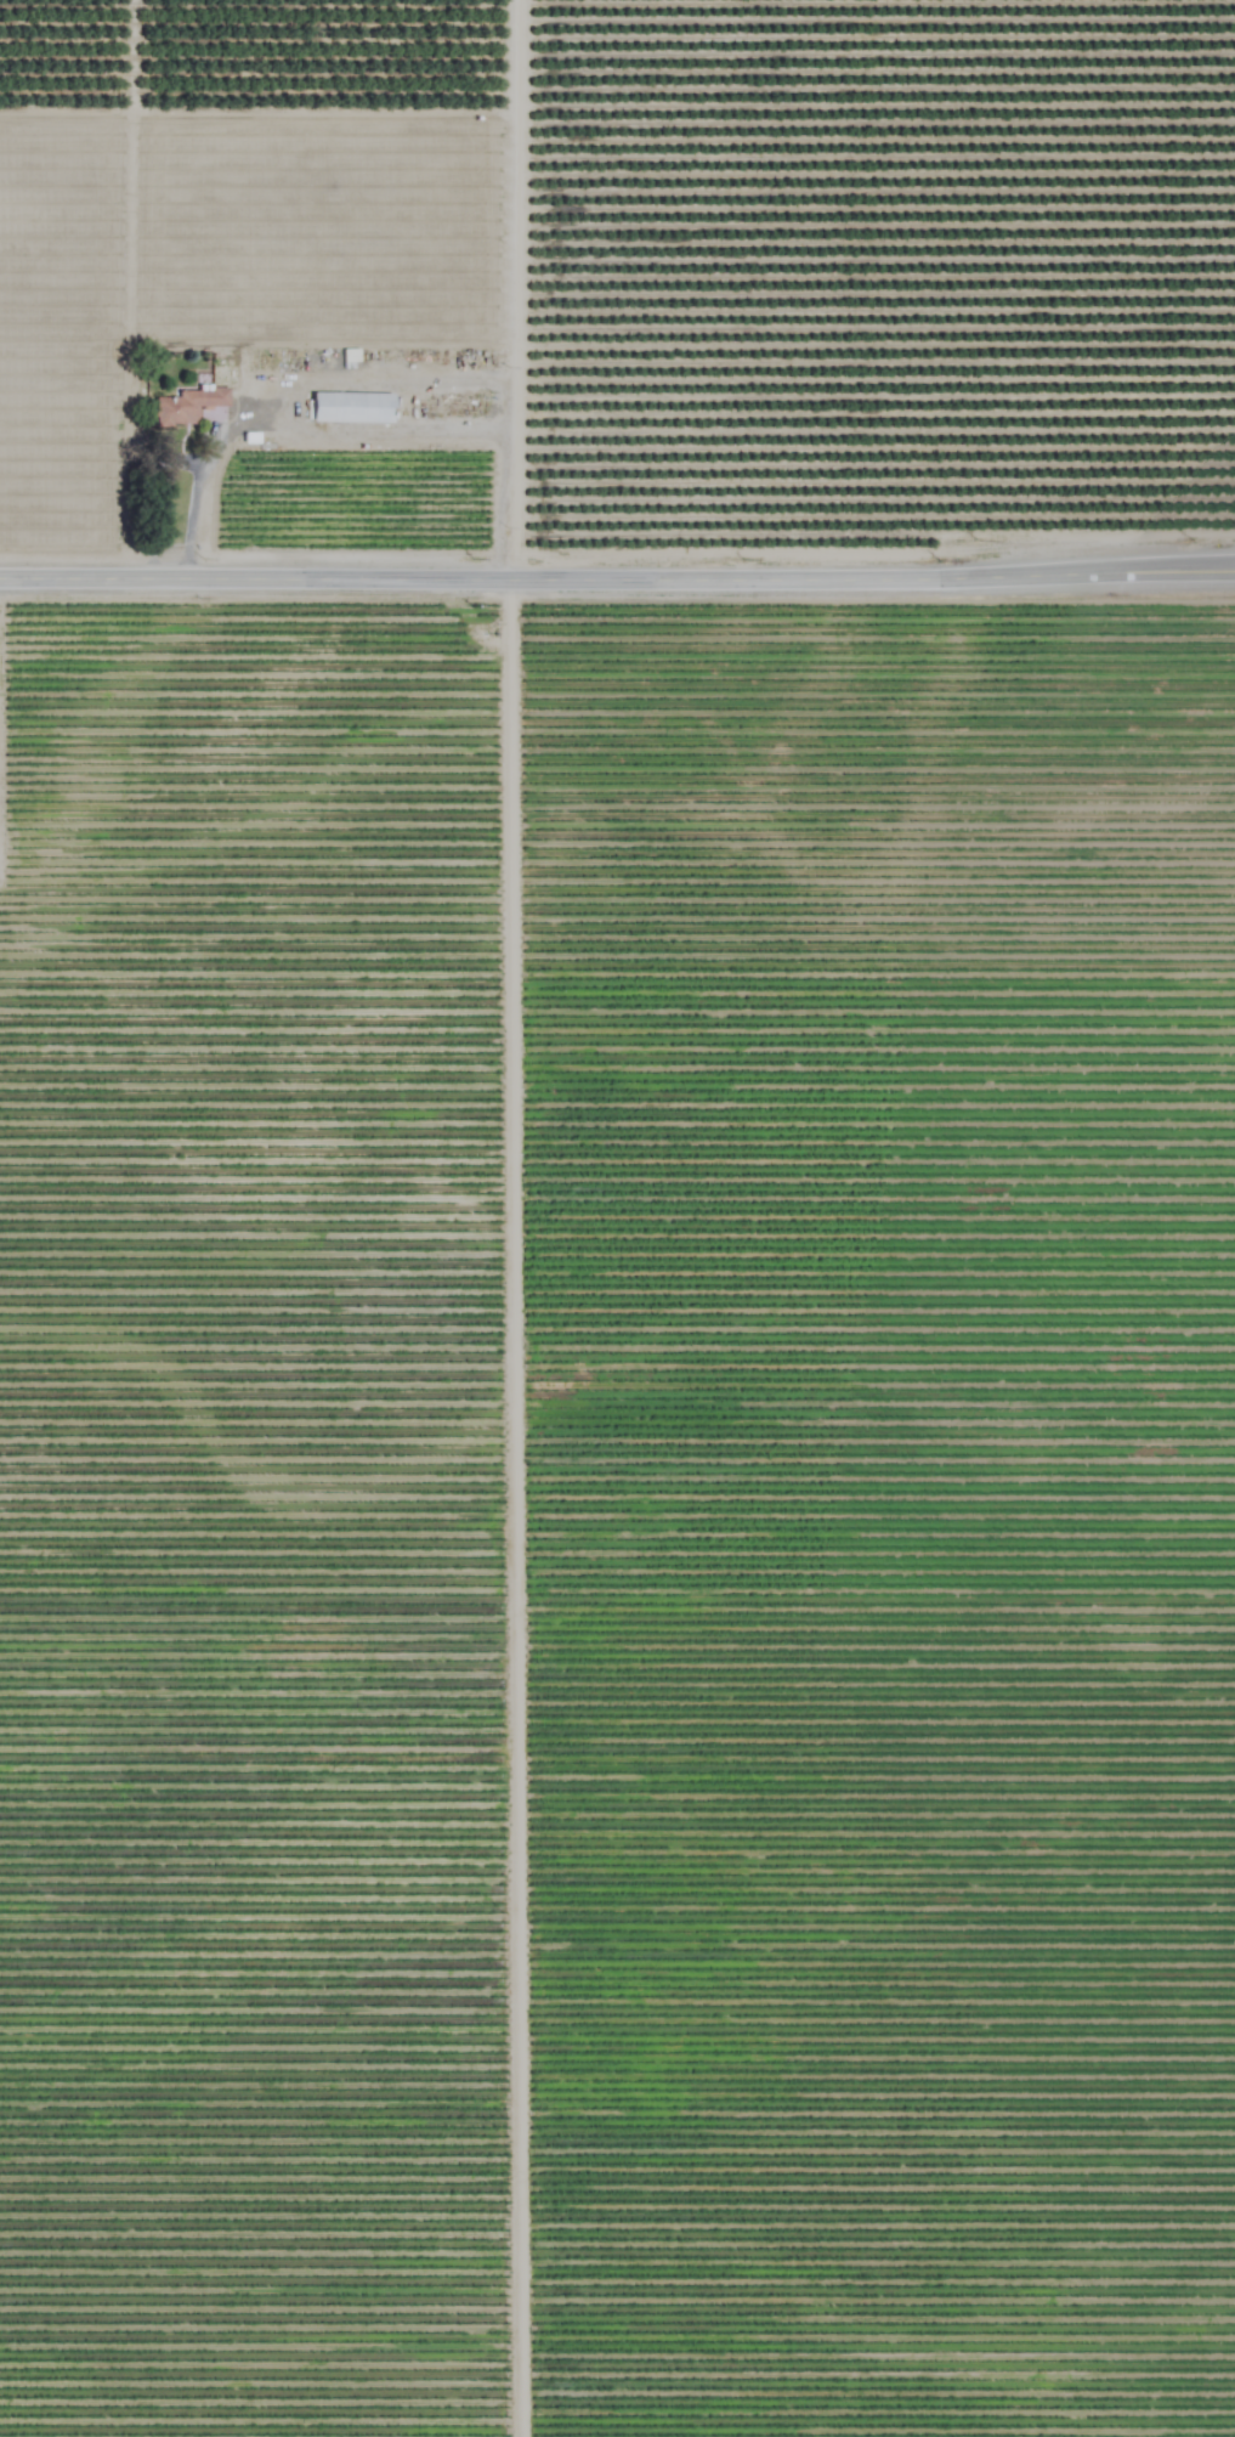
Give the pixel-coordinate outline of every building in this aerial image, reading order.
[(222,387),(194,387),(194,391),(173,392),(174,398),(149,398),(149,425),(192,424),(192,407),(223,407),(222,387)] [(384,394),(304,393),(303,422),(384,423),(384,394)]
